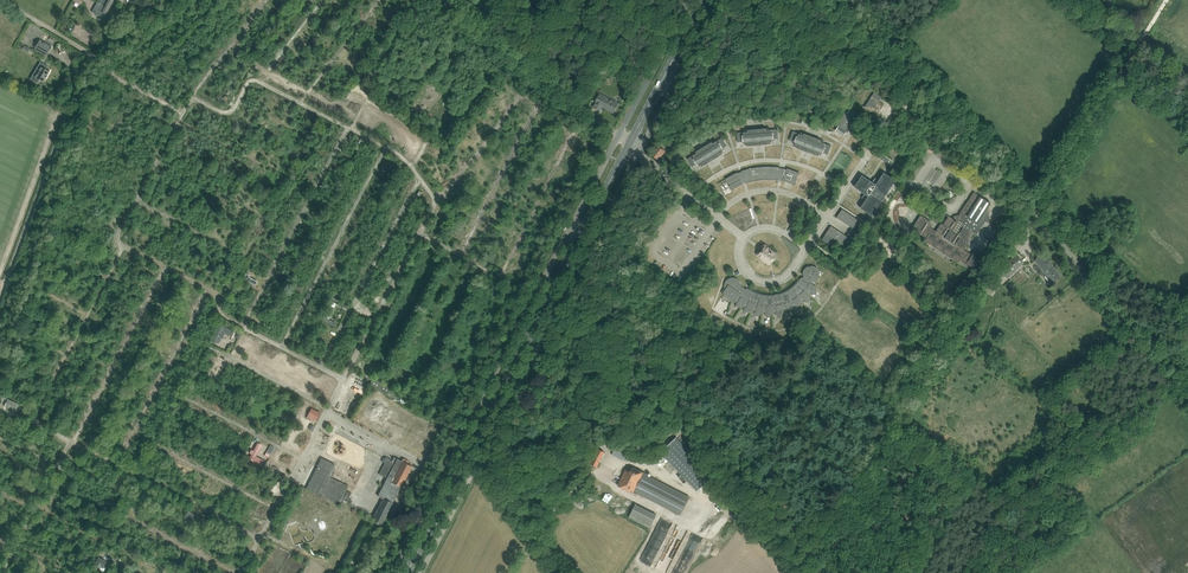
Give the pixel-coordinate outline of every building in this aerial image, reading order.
[(240,8),(243,6),(241,2),(242,1),(242,0),(233,0),(240,8)] [(341,7),(345,8),(350,0),(345,0),(341,7)] [(94,7),(92,12),(106,20),(110,14),(110,13),(109,14),(107,13),(109,9),(99,3),(97,2),(94,7)] [(356,6),(352,10),(358,16),(362,12),(356,6)] [(246,10),(239,15),(242,18),(248,13),(246,10)] [(217,11),(213,14),(222,25),(225,22),(217,11)] [(188,16),(191,21),(194,19),(196,22),(198,20),(194,13),(188,16)] [(271,26),(273,23),(265,17),(262,20),(271,26)] [(355,27),(358,24),(349,17),(347,20),(355,27)] [(381,17),(378,20),(388,28),(391,25),(381,17)] [(188,30),(191,28),(184,20),(181,22),(188,30)] [(262,35),(265,33),(257,24),(254,26),(262,35)] [(374,24),(371,28),(378,34),(382,31),(374,24)] [(283,29),(289,35),(293,32),(286,26),(283,29)] [(209,39),(213,35),(208,30),(204,34),(209,39)] [(197,51),(204,45),(194,34),(187,40),(197,51)] [(364,34),(361,37),(369,44),(371,41),(364,34)] [(282,45),(285,42),(278,35),(275,38),(282,45)] [(161,40),(170,49),(174,45),(166,36),(161,40)] [(257,50),(261,43),(251,36),(249,40),(255,44),(253,47),(257,50)] [(52,47),(40,39),(35,48),(47,55),(52,47)] [(267,47),(274,53),(279,47),(272,41),(267,47)] [(301,52),(297,57),(302,61),(311,50),(300,42),(296,48),(301,52)] [(332,53),(334,50),(325,44),(323,47),(332,53)] [(364,53),(366,50),(359,45),(357,48),(364,53)] [(177,50),(167,60),(177,70),(184,64),(181,61),(184,58),(177,50)] [(144,54),(153,62),(156,59),(147,51),(144,54)] [(352,65),(355,62),(347,55),(344,59),(352,65)] [(293,60),(300,64),(302,61),(296,56),(293,60)] [(49,71),(46,69),(48,66),(42,63),(40,66),(42,67),(36,77),(33,76),(31,79),(37,83),(39,80),(43,82),(45,78),(46,78),(47,76),(47,75),(49,71)] [(128,67),(143,74),(145,70),(130,63),(128,67)] [(318,71),(320,68),(313,63),(311,66),(318,71)] [(336,71),(334,73),(343,81),(345,78),(336,71)] [(303,72),(301,75),(309,81),(311,78),(303,72)] [(143,86),(149,88),(153,77),(146,74),(143,86)] [(102,80),(109,84),(112,78),(105,75),(102,80)] [(218,95),(231,81),(225,76),(212,90),(218,95)] [(511,93),(519,82),(513,77),(504,88),(511,93)] [(114,80),(107,94),(112,97),(120,82),(114,80)] [(302,90),(304,87),(296,82),(294,85),(302,90)] [(119,93),(116,99),(125,104),(133,89),(122,84),(120,87),(122,89),(120,93),(119,93)] [(361,84),(359,88),(371,94),(373,90),(361,84)] [(170,100),(175,103),(183,89),(178,86),(170,100)] [(260,98),(263,99),(267,92),(254,87),(252,91),(250,90),(248,95),(250,96),(248,101),(252,102),(257,92),(261,94),(260,98)] [(333,98),(337,100),(344,91),(340,89),(333,98)] [(499,96),(505,100),(509,92),(503,89),(499,96)] [(317,92),(312,99),(325,108),(332,97),(324,91),(321,95),(317,92)] [(138,92),(136,97),(133,96),(130,105),(136,107),(141,93),(138,92)] [(874,92),(864,107),(877,115),(884,104),(879,101),(882,97),(874,92)] [(358,98),(365,102),(367,99),(360,94),(358,98)] [(614,112),(618,103),(610,99),(609,100),(599,95),(593,107),(600,110),(602,106),(614,112)] [(267,96),(261,108),(265,110),(267,105),(271,106),(274,100),(267,96)] [(140,111),(146,99),(143,97),(136,109),(140,111)] [(93,109),(100,112),(105,101),(98,98),(93,109)] [(489,117),(500,102),(496,100),(486,115),(489,117)] [(153,120),(161,105),(157,103),(151,113),(147,111),(144,115),(153,120)] [(51,124),(55,110),(41,105),(39,113),(38,112),(36,119),(51,124)] [(344,106),(342,112),(351,116),(352,113),(347,110),(348,108),(344,106)] [(846,132),(848,132),(857,119),(855,118),(858,114),(850,108),(847,112),(846,112),(837,125),(838,126),(835,130),(844,136),(846,132)] [(197,109),(192,119),(195,120),(200,110),(197,109)] [(292,122),(300,111),(296,109),(289,121),(292,122)] [(372,110),(367,119),(366,118),(363,121),(371,126),(379,114),(372,110)] [(540,115),(550,121),(552,118),(542,112),(540,115)] [(172,113),(167,124),(164,122),(162,125),(169,128),(176,115),(172,113)] [(207,127),(211,115),(207,113),(202,125),(207,127)] [(251,127),(255,115),(250,114),(246,126),(251,127)] [(512,118),(521,123),(523,119),(514,114),(512,118)] [(3,116),(1,120),(43,143),(46,138),(3,116)] [(219,118),(214,130),(218,131),(222,120),(219,118)] [(102,143),(110,127),(96,120),(88,134),(90,135),(88,138),(93,141),(94,139),(102,143)] [(383,132),(389,121),(385,120),(379,130),(383,132)] [(50,127),(32,121),(30,127),(48,133),(50,127)] [(480,121),(478,124),(487,132),(489,129),(480,121)] [(535,124),(545,130),(547,127),(537,121),(535,124)] [(801,123),(830,134),(831,132),(825,129),(808,123),(802,121),(801,123)] [(260,131),(263,133),(268,125),(264,123),(260,131)] [(507,128),(517,133),(519,129),(508,124),(507,128)] [(275,141),(281,130),(278,128),(272,139),(275,141)] [(324,134),(333,139),(336,133),(327,128),(324,134)] [(771,142),(772,142),(772,139),(779,138),(778,129),(770,130),(769,128),(745,130),(745,132),(737,133),(738,142),(744,142),(744,145),(746,144),(746,146),(771,144),(771,142)] [(160,143),(165,132),(159,130),(154,141),(160,143)] [(186,142),(190,132),(187,130),(182,141),(186,142)] [(476,130),(467,140),(471,143),(480,133),(476,130)] [(689,146),(710,133),(708,131),(688,143),(689,146)] [(821,155),(822,152),(828,155),(831,146),(824,143),(824,141),(801,132),(800,134),(793,131),(789,140),(796,142),(795,145),(796,146),(795,147),(819,156),(819,154),(821,155)] [(407,145),(413,134),(410,133),(404,144),(407,145)] [(17,149),(18,147),(20,148),(21,146),(0,136),(0,141),(17,149)] [(112,150),(117,152),(123,140),(119,138),(112,150)] [(714,140),(693,153),(694,155),(687,159),(692,167),(698,164),(699,166),(701,165),(701,167),(723,154),(722,152),(723,152),(722,149),(727,146),(722,138),(715,142),(714,140)] [(409,144),(407,149),(414,152),(413,153),(418,155),(424,142),(418,139),(414,146),(409,144)] [(361,150),(365,142),(361,140),(357,148),(361,150)] [(325,141),(322,148),(332,152),(333,149),(328,147),(330,142),(325,141)] [(495,142),(490,150),(493,153),(499,144),(495,142)] [(100,157),(103,149),(100,147),(99,149),(90,144),(84,158),(88,160),(91,153),(100,157)] [(459,144),(457,148),(472,158),(474,154),(459,144)] [(668,149),(674,154),(680,146),(679,145),(677,147),(673,144),(668,149)] [(130,159),(136,148),(131,145),(126,153),(128,154),(127,157),(130,159)] [(212,145),(205,159),(209,161),(216,147),(212,145)] [(437,145),(435,149),(445,154),(446,151),(437,145)] [(38,159),(40,152),(27,147),(23,146),(21,150),(27,152),(26,154),(38,159)] [(658,159),(665,151),(659,146),(653,155),(658,159)] [(344,147),(341,152),(349,158),(353,153),(344,147)] [(502,147),(500,151),(510,156),(512,152),(502,147)] [(175,159),(180,150),(177,148),(172,157),(175,159)] [(195,148),(193,152),(204,158),(207,154),(195,148)] [(574,148),(572,154),(585,158),(587,152),(574,148)] [(269,150),(266,158),(275,161),(277,152),(269,150)] [(356,150),(349,162),(353,164),(360,152),(356,150)] [(369,150),(368,153),(364,151),(362,154),(371,159),(374,153),(369,150)] [(492,162),(494,158),(485,152),(483,155),(492,162)] [(520,152),(518,156),(530,161),(532,157),(520,152)] [(296,164),(298,160),(285,154),(283,158),(296,164)] [(879,154),(878,156),(888,163),(889,161),(879,154)] [(136,158),(134,162),(145,167),(149,156),(146,155),(143,162),(136,158)] [(433,172),(436,174),(443,163),(429,155),(425,162),(434,167),(433,170),(428,167),(425,172),(431,175),(433,172)] [(505,164),(507,160),(497,155),(495,159),(505,164)] [(237,171),(241,173),(248,161),(244,158),(237,171)] [(360,159),(357,165),(368,171),(371,165),(360,159)] [(484,170),(487,167),(479,160),(476,163),(484,170)] [(513,166),(523,172),(526,168),(516,161),(513,166)] [(136,179),(141,171),(126,162),(118,175),(127,180),(130,175),(136,179)] [(551,171),(553,167),(540,162),(538,166),(551,171)] [(287,164),(284,169),(291,173),(293,167),(287,164)] [(445,184),(459,169),(454,164),(440,180),(445,184)] [(207,165),(202,178),(205,179),(210,167),(207,165)] [(405,166),(400,171),(404,175),(409,170),(405,166)] [(746,182),(746,183),(749,182),(752,181),(756,181),(759,180),(762,180),(765,180),(768,180),(771,180),(775,180),(778,180),(778,179),(783,180),(783,181),(795,185),(800,173),(787,168),(787,169),(779,168),(779,167),(776,167),(772,167),(768,167),(764,167),(760,167),(757,167),(753,168),(750,169),(746,170),(742,171),(742,172),(737,173),(737,172),(725,179),(728,184),(729,183),(730,185),(729,186),(732,190),(743,184),(743,183),(746,182)] [(213,179),(217,181),(221,172),(213,169),(211,173),(215,175),(213,179)] [(469,173),(479,179),(481,176),(471,169),(469,173)] [(144,178),(147,173),(142,170),(139,175),(144,178)] [(337,170),(335,173),(338,174),(336,177),(343,180),(346,174),(337,170)] [(536,170),(534,174),(546,180),(548,176),(536,170)] [(303,171),(301,175),(313,182),(315,178),(303,171)] [(352,171),(350,175),(360,180),(362,176),(352,171)] [(497,181),(499,177),(487,172),(485,175),(497,181)] [(862,175),(854,187),(864,194),(861,198),(865,200),(860,208),(872,216),(896,180),(884,172),(879,180),(875,178),(872,182),(862,175)] [(229,182),(231,183),(235,176),(229,173),(223,185),(226,187),(229,182)] [(508,177),(518,182),(520,177),(510,173),(508,177)] [(102,177),(96,193),(101,194),(107,179),(102,177)] [(464,180),(474,186),(476,182),(466,177),(464,180)] [(567,188),(569,184),(558,178),(556,182),(567,188)] [(305,191),(308,185),(301,181),(298,187),(305,191)] [(492,190),(494,186),(482,181),(480,184),(492,190)] [(533,181),(531,184),(540,189),(542,185),(533,181)] [(512,193),(515,189),(505,183),(502,187),(512,193)] [(237,184),(232,195),(237,196),(242,186),(237,184)] [(249,202),(252,193),(250,193),(252,186),(249,185),(243,200),(249,202)] [(459,185),(457,189),(466,193),(468,189),(459,185)] [(188,198),(193,188),(189,186),(184,197),(188,198)] [(156,206),(164,191),(156,187),(148,201),(156,206)] [(116,201),(121,189),(118,188),(115,193),(112,192),(110,199),(116,201)] [(652,197),(657,191),(654,188),(649,194),(652,197)] [(524,192),(534,197),(536,194),(526,189),(524,192)] [(562,198),(564,194),(554,190),(552,194),(562,198)] [(916,223),(912,229),(920,235),(921,234),(927,237),(925,239),(959,261),(960,258),(966,262),(965,262),(973,268),(975,265),(976,266),(981,259),(980,258),(981,256),(974,251),(972,254),(963,249),(969,240),(966,239),(971,231),(976,234),(985,221),(987,223),(990,219),(987,209),(991,203),(974,192),(959,215),(956,216),(957,219),(956,221),(947,215),(947,216),(949,217),(944,225),(942,224),(936,232),(931,229),(932,227),(930,221),(929,221),(920,215),(916,222),(915,222),(916,223)] [(354,198),(344,193),(342,198),(352,203),(354,198)] [(127,201),(123,199),(121,204),(128,208),(133,197),(129,195),(127,201)] [(207,207),(212,197),(208,195),(203,205),(207,207)] [(475,195),(471,201),(480,206),(484,200),(475,195)] [(509,204),(511,200),(501,195),(499,198),(509,204)] [(263,207),(274,212),(280,201),(269,196),(263,207)] [(166,198),(161,207),(165,209),(169,200),(166,198)] [(520,201),(530,207),(532,204),(521,198),(520,201)] [(231,202),(228,207),(227,207),(221,218),(233,224),(242,207),(231,202)] [(296,213),(298,208),(286,202),(279,216),(284,219),(290,209),(296,213)] [(172,212),(176,215),(182,206),(178,203),(172,212)] [(335,208),(345,211),(347,206),(337,203),(335,208)] [(415,209),(422,212),(424,206),(418,203),(415,209)] [(496,205),(494,208),(505,213),(507,210),(496,205)] [(113,219),(117,211),(109,208),(105,216),(113,219)] [(190,222),(198,226),(205,213),(197,209),(190,222)] [(848,249),(864,224),(842,209),(837,217),(852,228),(847,236),(831,226),(822,239),(833,246),(836,241),(848,249)] [(361,210),(360,216),(372,219),(373,213),(361,210)] [(543,211),(541,214),(553,220),(554,216),(543,211)] [(249,212),(243,225),(251,229),(257,216),(249,212)] [(447,218),(442,215),(441,218),(452,224),(456,216),(450,212),(447,218)] [(147,213),(142,223),(147,225),(151,215),(147,213)] [(409,219),(418,223),(420,219),(411,215),(409,219)] [(67,227),(83,236),(89,224),(77,218),(74,225),(69,223),(67,227)] [(306,218),(304,222),(315,227),(317,223),(306,218)] [(162,230),(156,228),(159,221),(153,219),(149,229),(160,233),(162,230)] [(470,227),(471,224),(460,219),(459,223),(470,227)] [(522,228),(523,225),(511,220),(509,223),(522,228)] [(538,220),(536,225),(549,231),(551,227),(538,220)] [(324,235),(330,223),(327,222),(321,234),(324,235)] [(432,235),(436,237),(441,226),(438,224),(432,235)] [(278,226),(276,229),(286,234),(288,231),(278,226)] [(169,240),(175,229),(172,227),(166,238),(169,240)] [(228,233),(234,237),(237,231),(230,228),(228,233)] [(455,235),(464,238),(465,234),(460,233),(461,229),(458,228),(455,235)] [(514,239),(516,235),(504,229),(502,233),(514,239)] [(91,241),(95,243),(101,232),(97,230),(91,241)] [(231,246),(236,248),(243,234),(238,232),(231,246)] [(350,232),(347,240),(356,243),(359,235),(350,232)] [(98,247),(106,251),(113,235),(109,233),(108,237),(103,235),(98,247)] [(531,234),(530,239),(542,243),(544,238),(531,234)] [(68,248),(74,237),(70,235),(65,247),(68,248)] [(155,252),(158,244),(162,246),(164,241),(155,238),(150,249),(155,252)] [(254,238),(251,244),(257,246),(260,240),(254,238)] [(365,247),(378,254),(380,250),(371,245),(373,240),(370,238),(365,247)] [(501,240),(499,244),(511,250),(513,245),(501,240)] [(295,250),(298,248),(292,241),(289,244),(295,250)] [(405,253),(407,249),(394,242),(392,245),(405,253)] [(535,253),(538,249),(526,243),(524,247),(535,253)] [(757,256),(769,265),(778,254),(766,244),(765,244),(764,244),(763,244),(763,245),(763,246),(763,247),(763,248),(764,248),(760,252),(759,252),(758,252),(757,252),(756,253),(756,254),(756,255),(757,256)] [(352,261),(357,252),(344,246),(342,250),(348,252),(345,258),(352,261)] [(208,254),(205,253),(204,255),(210,258),(213,250),(210,248),(208,254)] [(484,257),(486,253),(476,248),(474,252),(484,257)] [(90,249),(85,258),(89,260),(94,250),(90,249)] [(175,249),(171,260),(175,262),(180,251),(175,249)] [(496,252),(494,255),(506,262),(508,258),(496,252)] [(297,264),(301,259),(292,253),(288,258),(297,264)] [(369,260),(371,258),(367,255),(365,258),(360,254),(357,259),(370,267),(373,262),(369,260)] [(532,262),(534,258),(524,254),(522,257),(532,262)] [(1035,260),(1038,265),(1047,274),(1046,275),(1049,279),(1050,278),(1054,282),(1061,276),(1042,254),(1035,260)] [(185,266),(190,257),(186,255),(181,264),(185,266)] [(1024,262),(1016,255),(1000,269),(1006,275),(1011,270),(1013,272),(1019,266),(1024,262)] [(138,265),(140,261),(129,256),(127,260),(138,265)] [(101,257),(96,266),(100,267),(104,259),(101,257)] [(212,257),(210,262),(218,265),(220,260),(212,257)] [(387,262),(384,261),(381,267),(391,271),(396,260),(389,257),(387,262)] [(272,267),(273,264),(263,258),(261,261),(272,267)] [(338,258),(334,265),(342,269),(346,263),(338,258)] [(309,265),(311,261),(307,259),(302,270),(314,275),(317,269),(309,265)] [(245,266),(236,263),(232,272),(242,275),(245,266)] [(285,264),(283,268),(293,272),(295,268),(285,264)] [(516,268),(527,274),(529,270),(518,264),(516,268)] [(726,280),(725,281),(725,283),(724,285),(724,286),(725,288),(726,288),(722,294),(735,302),(736,301),(737,303),(735,305),(743,307),(745,308),(745,312),(753,311),(754,312),(756,316),(758,315),(759,315),(763,313),(765,314),(767,318),(774,314),(775,314),(778,316),(780,315),(781,316),(784,312),(786,312),(789,314),(791,312),(794,307),(795,307),(800,309),(801,307),(803,302),(804,301),(808,302),(809,300),(810,300),(811,295),(812,294),(816,294),(816,291),(817,291),(816,287),(811,283),(812,281),(813,282),(814,282),(816,281),(817,280),(818,279),(819,276),(820,275),(819,273),(818,272),(819,271),(819,270),(817,268),(815,266),(812,265),(811,265),(809,266),(807,267),(805,268),(804,269),(804,270),(803,273),(803,274),(803,275),(804,276),(802,278),(802,277),(797,284),(795,286),(790,290),(785,293),(781,294),(778,295),(771,296),(768,296),(764,295),(760,294),(757,293),(753,292),(747,288),(746,289),(740,285),(741,284),(741,282),(740,281),(738,280),(737,278),(736,278),(733,277),(732,277),(730,278),(728,279),(726,280)] [(356,266),(354,270),(362,274),(364,271),(356,266)] [(253,272),(265,277),(267,273),(255,268),(253,272)] [(121,270),(119,274),(130,278),(132,274),(121,270)] [(290,271),(287,277),(293,279),(295,273),(290,271)] [(373,278),(388,286),(392,279),(377,271),(373,278)] [(331,273),(329,277),(339,282),(341,278),(331,273)] [(257,282),(248,277),(249,276),(246,274),(244,279),(255,285),(257,282)] [(510,279),(519,282),(521,278),(511,274),(510,279)] [(358,284),(360,281),(352,276),(350,279),(358,284)] [(1001,280),(995,276),(985,291),(991,295),(1001,280)] [(95,277),(93,282),(90,281),(87,287),(94,291),(99,279),(95,277)] [(865,293),(869,287),(854,277),(850,283),(865,293)] [(325,284),(324,287),(333,292),(335,289),(325,284)] [(116,290),(119,291),(116,296),(123,299),(127,289),(118,285),(116,290)] [(336,298),(343,302),(350,290),(343,286),(336,298)] [(73,304),(81,289),(77,287),(69,302),(73,304)] [(371,304),(377,291),(367,287),(362,300),(371,304)] [(1077,289),(1071,293),(1076,298),(1081,294),(1077,289)] [(248,291),(246,294),(256,299),(257,296),(248,291)] [(197,301),(199,298),(189,293),(187,296),(197,301)] [(114,305),(117,300),(106,295),(103,300),(114,305)] [(315,302),(327,306),(329,299),(318,295),(315,302)] [(166,306),(170,308),(172,302),(159,296),(156,303),(166,307),(166,306)] [(140,309),(141,305),(130,299),(128,303),(140,309)] [(183,302),(181,306),(192,311),(194,308),(183,302)] [(210,305),(205,317),(212,320),(216,307),(210,305)] [(288,312),(290,308),(283,305),(279,312),(292,319),(294,315),(288,312)] [(98,309),(96,314),(110,320),(113,315),(98,309)] [(59,322),(62,316),(54,311),(51,317),(59,322)] [(134,325),(136,320),(122,313),(119,318),(134,325)] [(314,324),(317,319),(307,314),(304,319),(314,324)] [(69,315),(67,320),(74,323),(76,318),(69,315)] [(274,324),(285,326),(286,322),(279,321),(279,317),(275,316),(274,324)] [(158,326),(160,323),(149,317),(147,320),(158,326)] [(363,329),(366,323),(358,318),(355,324),(363,329)] [(261,321),(259,326),(267,330),(270,325),(261,321)] [(201,324),(199,329),(209,333),(211,328),(201,324)] [(333,333),(323,330),(325,326),(320,324),(318,328),(323,330),(322,333),(331,337),(333,333)] [(220,325),(214,343),(222,346),(225,336),(234,339),(237,331),(220,325)] [(269,333),(280,337),(283,329),(272,325),(269,333)] [(152,338),(155,333),(146,328),(144,331),(148,333),(147,335),(152,338)] [(354,328),(347,342),(352,344),(359,330),(354,328)] [(52,339),(58,341),(61,333),(56,331),(52,339)] [(245,345),(248,346),(251,338),(244,335),(238,347),(243,350),(245,345)] [(192,339),(190,343),(200,348),(202,343),(192,339)] [(316,340),(315,344),(327,350),(329,345),(316,340)] [(249,352),(254,353),(258,343),(253,342),(249,352)] [(89,349),(83,347),(80,354),(90,358),(96,345),(91,343),(89,349)] [(336,355),(338,356),(340,352),(349,356),(352,351),(340,345),(336,355)] [(143,363),(146,353),(134,349),(133,353),(141,355),(138,362),(143,363)] [(190,349),(186,353),(191,357),(189,360),(193,364),(199,357),(190,349)] [(312,353),(319,357),(321,354),(315,349),(312,353)] [(273,365),(278,355),(274,353),(269,363),(273,365)] [(51,354),(47,363),(53,365),(57,357),(51,354)] [(14,367),(19,357),(16,355),(10,366),(14,367)] [(101,355),(99,359),(110,364),(112,360),(101,355)] [(278,375),(286,358),(282,356),(273,373),(278,375)] [(213,357),(210,365),(205,363),(202,371),(211,374),(216,358),(213,357)] [(81,366),(87,368),(90,360),(84,358),(81,366)] [(140,368),(142,365),(132,360),(131,363),(140,368)] [(35,364),(30,374),(34,376),(37,370),(43,373),(45,369),(35,364)] [(123,377),(125,375),(130,378),(132,373),(121,367),(117,374),(123,377)] [(292,381),(299,369),(294,367),(288,379),(292,381)] [(106,377),(107,373),(93,368),(92,372),(106,377)] [(171,372),(185,380),(188,375),(173,368),(171,372)] [(303,387),(308,373),(304,371),(299,385),(303,387)] [(244,374),(237,388),(241,390),(248,375),(244,374)] [(313,391),(319,379),(315,377),(308,389),(313,391)] [(329,377),(321,390),(325,393),(333,379),(329,377)] [(387,393),(391,386),(373,377),(370,384),(387,393)] [(179,390),(182,387),(170,380),(168,383),(179,390)] [(197,388),(200,382),(195,380),(192,386),(197,388)] [(87,382),(86,387),(98,391),(100,386),(87,382)] [(253,383),(247,395),(251,397),(257,385),(253,383)] [(1042,398),(1053,390),(1049,384),(1041,390),(1042,392),(1039,394),(1042,398)] [(257,401),(262,403),(268,387),(263,385),(257,401)] [(62,398),(65,393),(56,388),(54,393),(62,398)] [(217,389),(212,398),(216,401),(221,391),(217,389)] [(271,405),(280,391),(277,389),(268,403),(271,405)] [(166,395),(174,399),(176,394),(168,391),(166,395)] [(223,401),(228,404),(233,395),(229,392),(223,401)] [(284,399),(282,398),(278,405),(284,408),(290,395),(287,393),(284,399)] [(83,395),(81,401),(90,404),(92,398),(83,395)] [(114,405),(115,402),(104,396),(102,400),(114,405)] [(234,407),(238,409),(243,399),(238,397),(234,407)] [(292,408),(295,410),(300,399),(296,398),(292,408)] [(14,410),(18,403),(8,399),(5,406),(14,410)] [(101,406),(98,414),(110,419),(113,411),(101,406)] [(247,406),(243,416),(249,418),(253,408),(247,406)] [(305,408),(301,418),(305,420),(310,410),(305,408)] [(312,408),(307,416),(312,418),(316,420),(320,413),(312,408)] [(262,422),(266,417),(258,412),(251,423),(254,425),(258,420),(262,422)] [(269,413),(262,429),(266,431),(274,415),(269,413)] [(105,426),(107,423),(97,418),(95,422),(105,426)] [(281,428),(284,429),(286,423),(279,420),(273,434),(278,436),(281,428)] [(9,421),(5,430),(10,432),(14,423),(9,421)] [(203,437),(208,440),(209,437),(215,439),(221,429),(216,426),(211,436),(205,434),(203,437)] [(224,435),(219,433),(217,442),(227,445),(231,429),(226,428),(224,435)] [(289,428),(283,439),(287,441),(293,430),(289,428)] [(87,433),(99,438),(100,434),(89,429),(87,433)] [(20,441),(25,432),(22,430),(17,439),(20,441)] [(160,434),(153,431),(152,432),(147,430),(144,436),(156,442),(160,434)] [(298,445),(301,447),(303,444),(299,441),(302,438),(307,442),(310,438),(305,434),(306,433),(302,430),(291,445),(295,448),(298,445)] [(178,446),(175,453),(182,456),(185,449),(181,447),(185,437),(190,439),(192,435),(181,431),(175,445),(178,446)] [(195,448),(191,446),(195,438),(192,437),(186,448),(193,451),(195,448)] [(237,437),(232,448),(227,446),(226,449),(236,453),(242,439),(237,437)] [(677,438),(661,453),(697,491),(713,476),(677,438)] [(259,458),(265,445),(259,443),(256,451),(254,450),(252,454),(254,455),(251,460),(264,466),(266,461),(259,458)] [(207,458),(211,460),(216,448),(213,446),(207,458)] [(615,448),(612,454),(619,458),(623,452),(615,448)] [(596,466),(597,467),(605,452),(598,449),(590,464),(595,466),(595,467),(596,466)] [(223,452),(216,466),(220,469),(223,463),(225,464),(230,456),(223,452)] [(191,454),(188,459),(195,463),(198,457),(191,454)] [(306,461),(310,464),(315,457),(311,455),(306,461)] [(20,456),(14,470),(19,472),(25,457),(20,456)] [(393,503),(392,503),(401,487),(412,466),(408,464),(409,461),(403,458),(402,461),(394,457),(391,462),(390,461),(391,459),(386,457),(384,458),(382,461),(385,463),(379,474),(387,478),(378,496),(383,499),(372,519),(382,524),(393,503)] [(331,472),(335,464),(321,458),(306,488),(302,486),(300,491),(304,493),(306,488),(320,495),(320,496),(321,497),(322,496),(339,504),(345,507),(351,493),(346,490),(348,486),(333,478),(335,473),(331,472)] [(657,458),(653,465),(658,468),(662,461),(657,458)] [(156,460),(151,473),(158,476),(163,463),(156,460)] [(226,474),(230,475),(235,462),(231,461),(226,474)] [(90,474),(92,469),(75,463),(74,467),(90,474)] [(690,497),(643,473),(643,472),(638,469),(632,466),(630,471),(626,469),(618,485),(633,493),(634,490),(662,505),(681,514),(690,497)] [(46,481),(50,471),(44,468),(39,478),(46,481)] [(112,481),(115,476),(106,470),(99,480),(103,483),(106,477),(112,481)] [(1,482),(5,484),(11,475),(7,473),(1,482)] [(167,483),(177,487),(183,475),(179,473),(175,481),(169,478),(167,483)] [(16,489),(21,479),(17,478),(12,488),(16,489)] [(131,478),(127,487),(122,485),(120,491),(117,489),(115,494),(125,498),(134,479),(131,478)] [(257,490),(261,493),(268,481),(264,479),(257,490)] [(275,479),(268,495),(277,499),(285,484),(275,479)] [(64,492),(67,493),(73,483),(70,481),(64,492)] [(199,496),(204,485),(200,484),(195,494),(199,496)] [(152,495),(154,489),(143,485),(141,490),(152,495)] [(133,495),(125,512),(131,515),(139,497),(133,495)] [(230,498),(224,513),(229,515),(235,500),(230,498)] [(65,511),(70,514),(76,502),(71,500),(65,511)] [(702,528),(724,508),(717,500),(695,520),(702,528)] [(10,503),(5,513),(8,515),(13,505),(10,503)] [(241,516),(247,505),(244,503),(239,512),(233,509),(232,512),(241,516)] [(657,515),(636,504),(628,517),(650,528),(657,515)] [(142,515),(146,517),(147,515),(151,516),(154,508),(147,505),(142,515)] [(260,518),(262,512),(269,515),(271,509),(260,505),(256,516),(260,518)] [(184,519),(205,530),(210,521),(188,510),(184,519)] [(162,511),(156,522),(160,524),(165,513),(162,511)] [(24,512),(19,522),(22,524),(28,514),(24,512)] [(168,530),(169,527),(173,528),(173,527),(178,529),(181,522),(173,519),(174,516),(169,514),(163,529),(168,530)] [(8,522),(2,533),(6,536),(12,525),(8,522)] [(126,534),(130,536),(135,525),(131,523),(126,534)] [(199,541),(212,546),(216,536),(204,531),(199,541)] [(31,532),(25,545),(33,548),(39,535),(31,532)] [(137,543),(143,545),(146,537),(141,534),(137,543)] [(55,546),(56,541),(49,538),(46,545),(50,547),(51,545),(55,546)] [(144,551),(153,555),(157,545),(149,541),(144,551)] [(130,558),(133,548),(125,545),(122,554),(130,558)] [(172,556),(175,549),(169,546),(165,553),(172,556)] [(142,558),(144,555),(140,554),(134,566),(138,568),(143,558),(142,558)] [(182,564),(184,559),(175,555),(172,560),(182,564)] [(100,558),(95,568),(105,572),(110,562),(100,558)] [(160,561),(156,559),(149,572),(150,572),(155,572),(160,561)]
